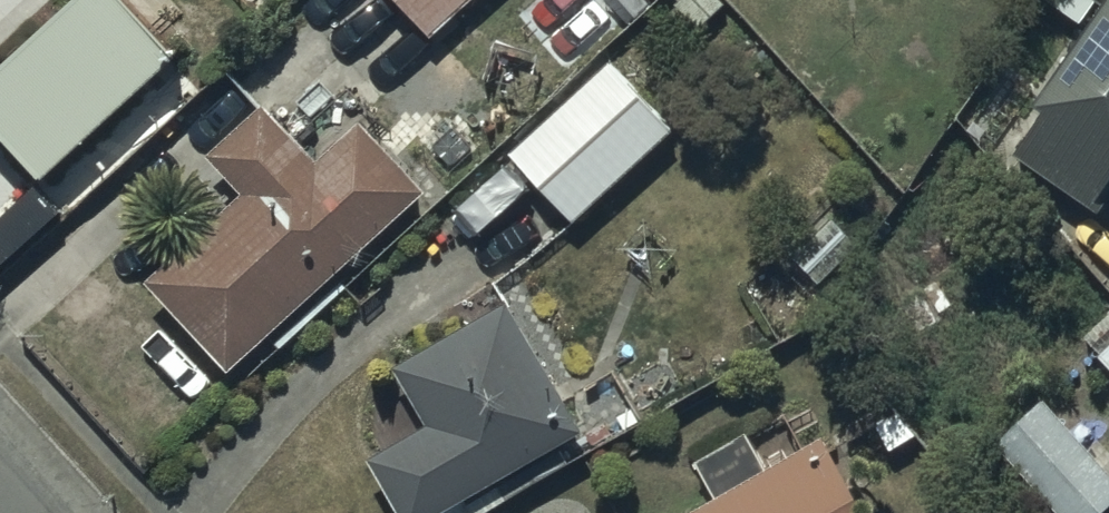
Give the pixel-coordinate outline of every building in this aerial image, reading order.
[(0,64),(0,140),(39,182),(173,58),(119,0),(70,0),(0,64)] [(428,25),(457,0),(406,0),(428,25)] [(1036,80),(1044,86),(1008,140),(1100,202),(1108,188),(1108,0),(1090,0),(1036,80)] [(605,51),(507,144),(571,210),(668,117),(605,51)] [(225,358),(419,177),(355,108),(314,146),(262,89),(205,143),(241,181),(144,271),(225,358)] [(583,416),(507,288),(392,356),(425,411),(364,447),(403,512),(419,512),(583,416)] [(1096,343),(1108,358),(1108,331),(1096,343)] [(1040,383),(991,428),(1069,512),(1081,512),(1108,488),(1108,459),(1040,383)] [(710,485),(660,512),(871,512),(820,424),(764,456),(745,423),(692,453),(710,485)]
